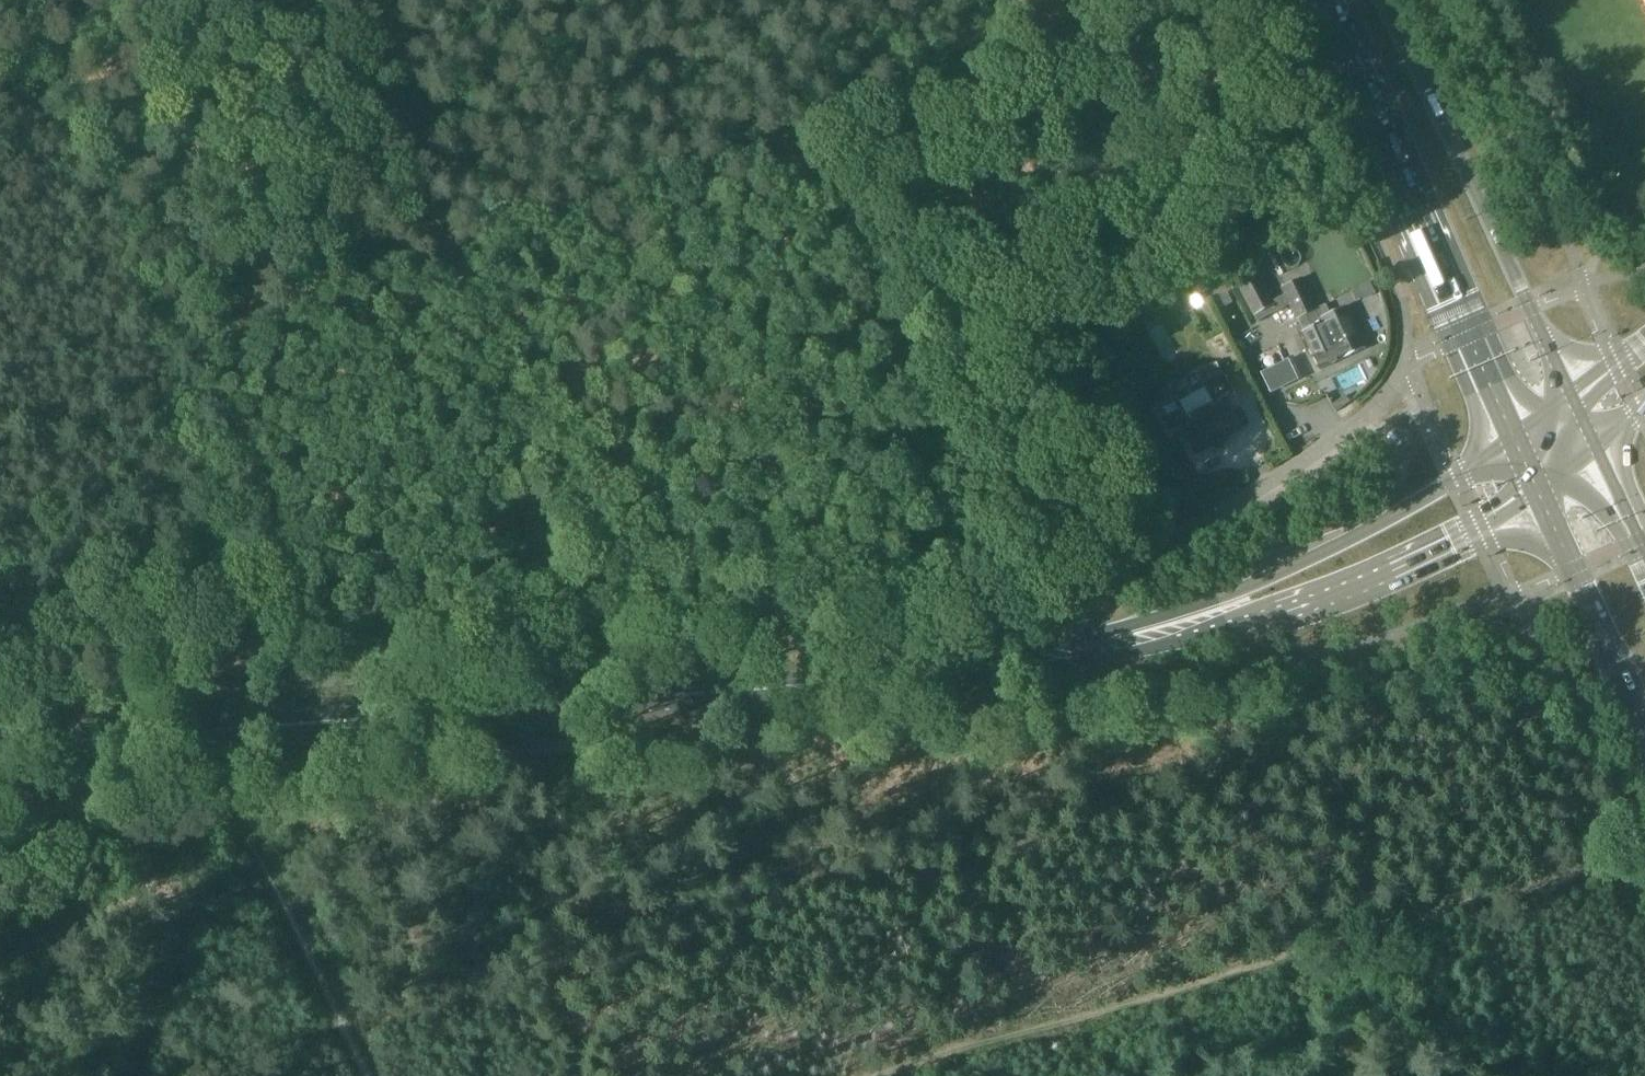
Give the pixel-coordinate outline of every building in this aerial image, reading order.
[(1275,304),(1255,266),(1234,277),(1255,315),(1275,304)] [(1297,319),(1319,308),(1303,277),(1282,287),(1297,319)] [(1371,282),(1359,288),(1363,297),(1376,292),(1371,282)] [(1316,357),(1329,351),(1328,348),(1361,333),(1349,306),(1316,321),(1317,324),(1304,330),(1316,357)] [(1361,333),(1328,348),(1329,351),(1316,357),(1322,369),(1368,348),(1361,333)] [(1273,392),(1299,379),(1290,360),(1264,373),(1273,392)] [(1211,380),(1223,374),(1217,362),(1205,368),(1211,380)] [(1178,399),(1159,408),(1164,418),(1171,431),(1183,424),(1187,431),(1185,432),(1196,453),(1213,445),(1214,447),(1226,441),(1224,438),(1240,430),(1229,409),(1227,410),(1223,403),(1236,396),(1224,373),(1223,374),(1211,380),(1205,383),(1215,402),(1187,417),(1178,399)] [(1346,394),(1333,404),(1337,411),(1351,401),(1346,394)]
